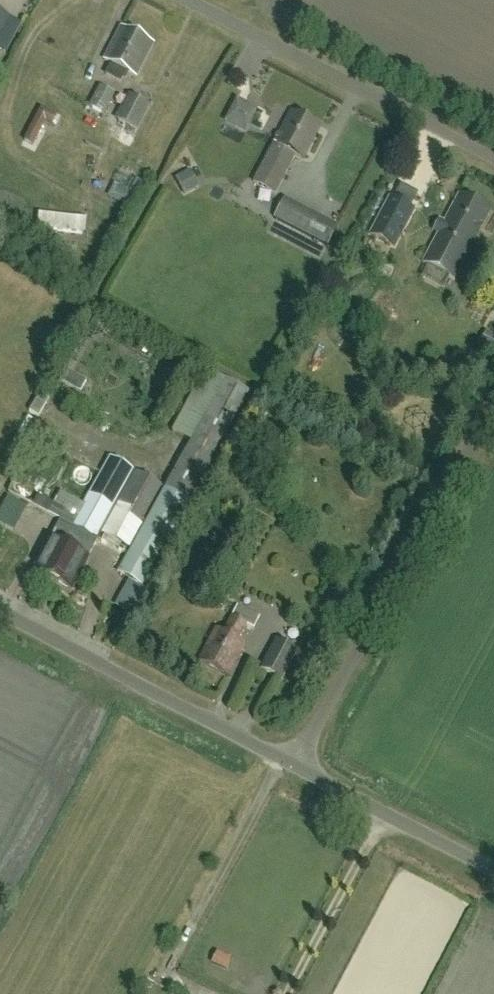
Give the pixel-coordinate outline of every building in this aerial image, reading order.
[(8,18),(8,19),(9,18),(0,13),(0,33),(8,18)] [(136,76),(153,43),(121,27),(104,60),(111,64),(106,74),(120,82),(126,71),(136,76)] [(89,104),(103,113),(114,94),(100,86),(89,104)] [(148,107),(131,98),(118,123),(136,132),(148,107)] [(53,126),(57,117),(41,108),(24,142),(32,146),(44,122),(53,126)] [(303,161),(320,127),(290,112),(253,183),(276,194),(295,156),(303,161)] [(192,169),(176,177),(186,194),(201,186),(192,169)] [(130,193),(137,197),(144,185),(136,181),(130,193)] [(399,242),(419,205),(394,192),(375,229),(399,242)] [(454,278),(490,210),(459,194),(423,262),(454,278)] [(283,200),(274,217),(309,236),(327,245),(336,228),(318,218),(283,200)] [(173,431),(191,441),(203,419),(228,432),(251,390),(209,366),(173,431)] [(80,392),(86,381),(66,370),(60,381),(80,392)] [(49,399),(40,394),(29,412),(38,418),(49,399)] [(142,586),(227,432),(203,419),(118,573),(142,586)] [(60,520),(34,571),(72,590),(93,549),(98,540),(123,553),(159,486),(108,458),(82,504),(76,515),(53,504),(54,502),(15,481),(10,491),(48,512),(61,519),(60,520)] [(147,591),(128,581),(115,605),(133,616),(147,591)] [(253,628),(258,618),(237,607),(232,616),(231,615),(222,632),(215,629),(198,661),(229,677),(245,645),(239,641),(247,625),(253,628)] [(281,682),(298,652),(276,640),(259,669),(281,682)]
